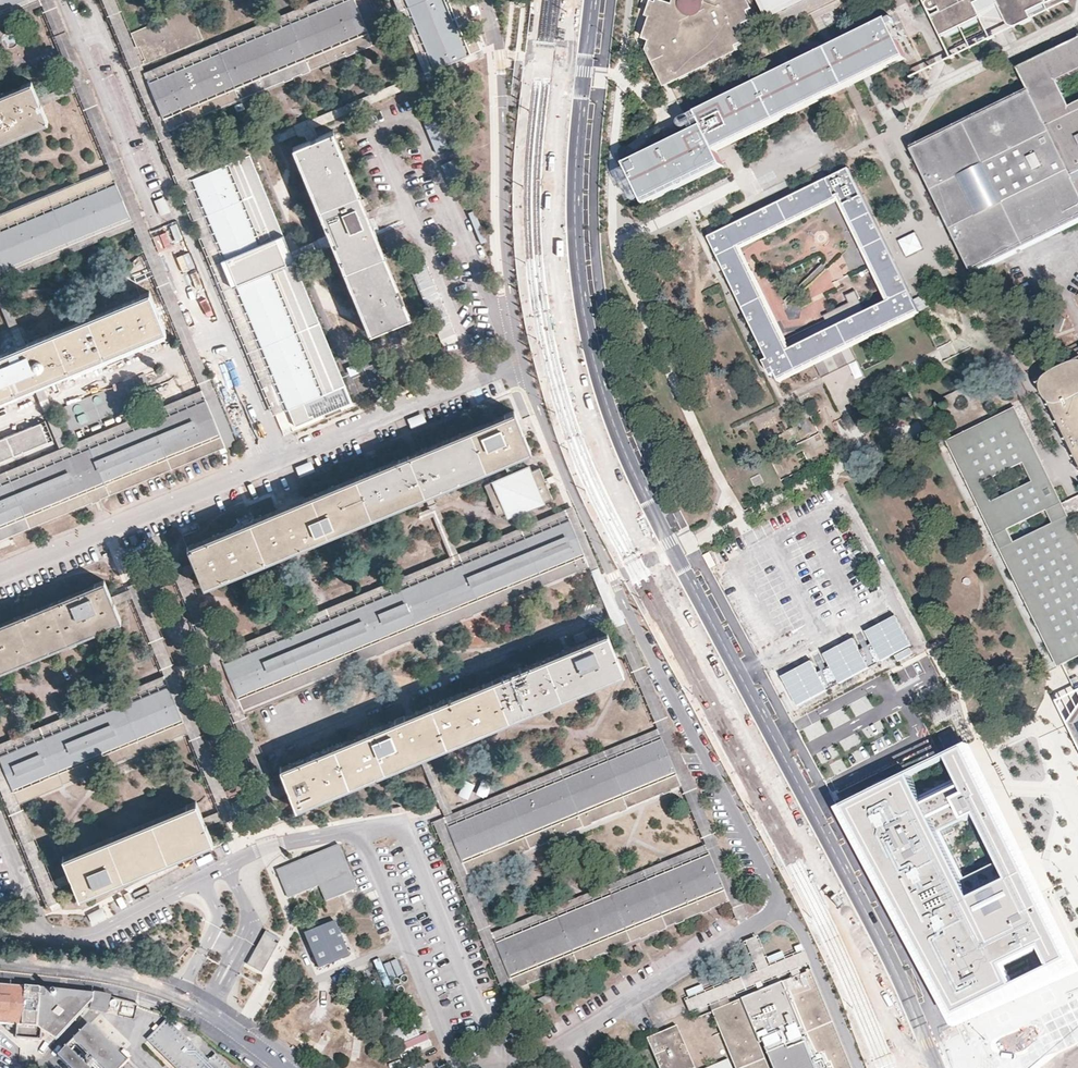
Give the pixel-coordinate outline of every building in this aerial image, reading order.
[(0,11),(0,24),(44,6),(41,0),(27,0),(0,11)] [(27,0),(0,0),(0,11),(27,0)] [(291,425),(286,413),(190,182),(169,130),(163,116),(149,83),(144,72),(129,35),(115,0),(103,0),(157,135),(199,237),(281,429),(291,425)] [(144,72),(149,83),(348,0),(313,0),(144,72)] [(369,31),(356,0),(348,0),(149,83),(163,116),(369,31)] [(434,73),(404,0),(395,0),(426,77),(434,73)] [(447,0),(404,0),(434,73),(471,58),(447,0)] [(471,58),(483,52),(461,0),(447,0),(471,58)] [(750,18),(742,0),(666,0),(665,1),(663,8),(658,6),(647,42),(653,44),(651,52),(667,82),(741,51),(739,46),(744,43),(740,34),(742,33),(743,31),(743,28),(743,26),(752,22),(751,20),(750,18)] [(776,21),(782,18),(818,0),(761,0),(772,23),(776,21)] [(782,18),(776,21),(781,30),(834,3),(841,0),(818,0),(782,18)] [(1005,21),(1008,27),(1009,28),(1011,29),(1013,29),(1033,19),(1029,11),(1051,0),(929,0),(927,1),(926,2),(925,4),(925,5),(926,7),(927,9),(930,10),(932,9),(939,6),(941,11),(938,13),(933,15),(932,13),(929,14),(941,37),(982,18),(990,19),(998,20),(1005,21)] [(143,66),(203,41),(190,11),(131,35),(136,49),(139,48),(144,61),(142,62),(143,66)] [(707,124),(721,150),(842,90),(907,58),(896,37),(890,25),(887,21),(886,18),(846,38),(831,46),(827,47),(788,67),(700,110),(707,124)] [(369,31),(163,116),(169,130),(374,44),(369,31)] [(1029,92),(1014,100),(922,145),(919,146),(917,147),(914,148),(911,150),(950,225),(951,227),(952,229),(954,232),(973,270),(1006,253),(1077,218),(1077,97),(1070,101),(1059,78),(1077,69),(1077,39),(1031,61),(1020,67),(1018,68),(1029,92)] [(55,117),(39,78),(0,95),(0,140),(55,117)] [(435,151),(447,147),(436,117),(424,122),(435,151)] [(407,313),(325,122),(285,138),(366,330),(407,313)] [(653,202),(727,165),(726,162),(723,155),(721,150),(707,124),(689,133),(627,165),(647,205),(653,202)] [(356,133),(360,151),(367,149),(362,131),(356,133)] [(240,160),(228,165),(270,267),(325,397),(286,413),(291,425),(341,403),(293,289),(240,160)] [(270,267),(228,165),(190,182),(286,413),(325,397),(270,267)] [(820,183),(718,233),(714,235),(708,238),(719,261),(736,294),(774,374),(779,382),(815,365),(821,377),(822,380),(832,375),(839,372),(846,368),(857,362),(850,348),(854,346),(923,312),(912,288),(895,254),(852,167),(831,178),(825,180),(820,183)] [(0,217),(0,231),(116,185),(111,172),(0,217)] [(130,219),(116,185),(0,231),(0,272),(130,219)] [(161,217),(170,213),(165,198),(156,201),(161,217)] [(135,228),(130,219),(0,272),(0,284),(135,228)] [(925,250),(917,234),(901,242),(909,258),(925,250)] [(0,357),(0,402),(41,385),(174,331),(158,293),(23,348),(0,357)] [(1065,319),(1058,316),(1054,329),(1060,332),(1065,319)] [(1073,363),(1068,365),(1061,368),(1054,372),(1047,377),(1045,379),(1044,382),(1043,385),(1043,388),(1044,393),(1045,395),(1048,399),(1052,403),(1058,416),(1067,433),(1076,452),(1077,456),(1077,362),(1073,363)] [(145,372),(58,408),(68,432),(131,406),(129,400),(153,390),(145,372)] [(158,394),(169,399),(175,386),(163,381),(158,394)] [(207,400),(203,389),(0,474),(0,486),(69,456),(207,400)] [(220,433),(207,400),(69,456),(0,486),(0,525),(220,433)] [(947,438),(961,465),(973,490),(984,511),(993,531),(996,529),(997,529),(1057,500),(1062,498),(1058,490),(1024,421),(1015,403),(968,426),(946,436),(947,438)] [(521,410),(192,546),(208,583),(430,489),(503,459),(508,457),(536,446),(521,410)] [(51,438),(42,414),(0,432),(0,460),(51,438)] [(0,525),(0,542),(227,448),(220,433),(0,525)] [(522,465),(505,471),(508,477),(524,471),(522,465)] [(532,467),(524,471),(508,477),(505,471),(500,473),(476,484),(489,515),(497,512),(499,517),(545,498),(532,467)] [(1069,514),(1075,511),(1077,510),(1077,495),(1064,502),(1063,502),(1068,514),(1069,514)] [(1062,498),(1057,500),(997,529),(996,529),(993,531),(995,536),(998,541),(1001,546),(1002,550),(1006,549),(1008,548),(1072,519),(1070,516),(1069,514),(1066,508),(1064,502),(1062,498)] [(220,655),(224,665),(569,520),(565,510),(559,513),(220,655)] [(1002,550),(1003,552),(1031,608),(1058,664),(1059,666),(1077,656),(1077,531),(1072,519),(1008,548),(1006,549),(1002,550)] [(239,701),(583,554),(569,520),(224,665),(239,701)] [(708,550),(701,554),(708,567),(715,563),(708,550)] [(583,554),(239,701),(243,713),(589,567),(583,554)] [(278,802),(280,802),(243,713),(239,701),(224,665),(220,655),(195,590),(185,565),(172,570),(266,807),(278,802)] [(0,622),(0,669),(123,619),(111,590),(106,578),(0,622)] [(188,733),(224,823),(236,818),(139,578),(127,583),(164,674),(168,685),(183,720),(188,733)] [(872,643),(882,660),(912,644),(895,614),(873,626),(865,630),(872,643)] [(297,812),(420,760),(550,704),(623,673),(607,635),(280,771),(289,792),(291,797),(297,812)] [(869,667),(860,649),(853,637),(831,648),(823,652),(830,665),(839,683),(869,667)] [(882,660),(872,643),(866,646),(860,649),(869,667),(882,660)] [(827,689),(818,672),(811,659),(789,671),(782,675),(797,705),(827,689)] [(839,683),(830,665),(824,669),(818,672),(827,689),(839,683)] [(0,743),(0,755),(168,685),(164,674),(0,743)] [(168,685),(82,722),(0,755),(14,789),(88,760),(183,720),(168,685)] [(1068,723),(1076,741),(1077,744),(1077,707),(1068,723)] [(88,760),(14,789),(20,803),(188,733),(183,720),(88,760)] [(445,820),(449,829),(661,741),(658,733),(445,820)] [(972,755),(960,733),(936,745),(954,779),(971,811),(1001,870),(966,889),(935,829),(918,797),(903,767),(849,794),(963,1014),(1076,956),(972,755)] [(661,741),(449,829),(464,865),(677,779),(661,741)] [(913,772),(940,762),(937,754),(909,764),(913,772)] [(41,892),(45,902),(47,906),(54,903),(60,901),(53,883),(20,803),(14,789),(0,755),(0,793),(41,892)] [(467,798),(474,782),(464,778),(457,793),(467,798)] [(677,779),(464,865),(469,877),(681,790),(677,779)] [(954,779),(918,797),(935,829),(971,811),(954,779)] [(63,861),(80,901),(105,890),(214,844),(206,824),(199,806),(63,861)] [(355,889),(337,845),(276,871),(287,899),(318,886),(325,901),(355,889)] [(706,849),(491,935),(494,943),(709,856),(706,849)] [(709,856),(494,943),(509,980),(724,893),(709,856)] [(724,893),(509,980),(514,993),(729,904),(724,893)] [(89,916),(93,925),(106,918),(101,909),(89,916)] [(337,922),(306,934),(319,967),(350,954),(337,922)] [(256,949),(247,966),(262,974),(280,940),(265,931),(256,949)] [(805,953),(768,969),(756,939),(744,944),(756,974),(685,1003),(691,1018),(710,1010),(811,968),(805,953)] [(387,977),(400,974),(397,958),(384,961),(387,977)] [(783,981),(804,1034),(818,1067),(852,1067),(811,969),(783,981)] [(783,981),(740,999),(768,1067),(818,1067),(804,1034),(783,981)] [(548,993),(535,999),(538,1006),(551,1000),(548,993)] [(105,1007),(88,1004),(35,999),(0,996),(0,1036),(13,1037),(11,1049),(35,1051),(36,1040),(50,1049),(88,1009),(86,1020),(101,1023),(105,1007)] [(735,1067),(768,1067),(740,999),(711,1011),(731,1059),(735,1067)] [(386,1029),(392,1044),(417,1033),(410,1018),(386,1029)] [(215,1055),(209,1062),(167,1021),(149,1040),(178,1067),(229,1067),(215,1055)] [(677,1026),(668,1030),(647,1039),(659,1067),(695,1067),(677,1026)] [(83,1032),(52,1066),(55,1067),(121,1067),(83,1032)] [(728,1059),(708,1067),(732,1067),(728,1059)]
